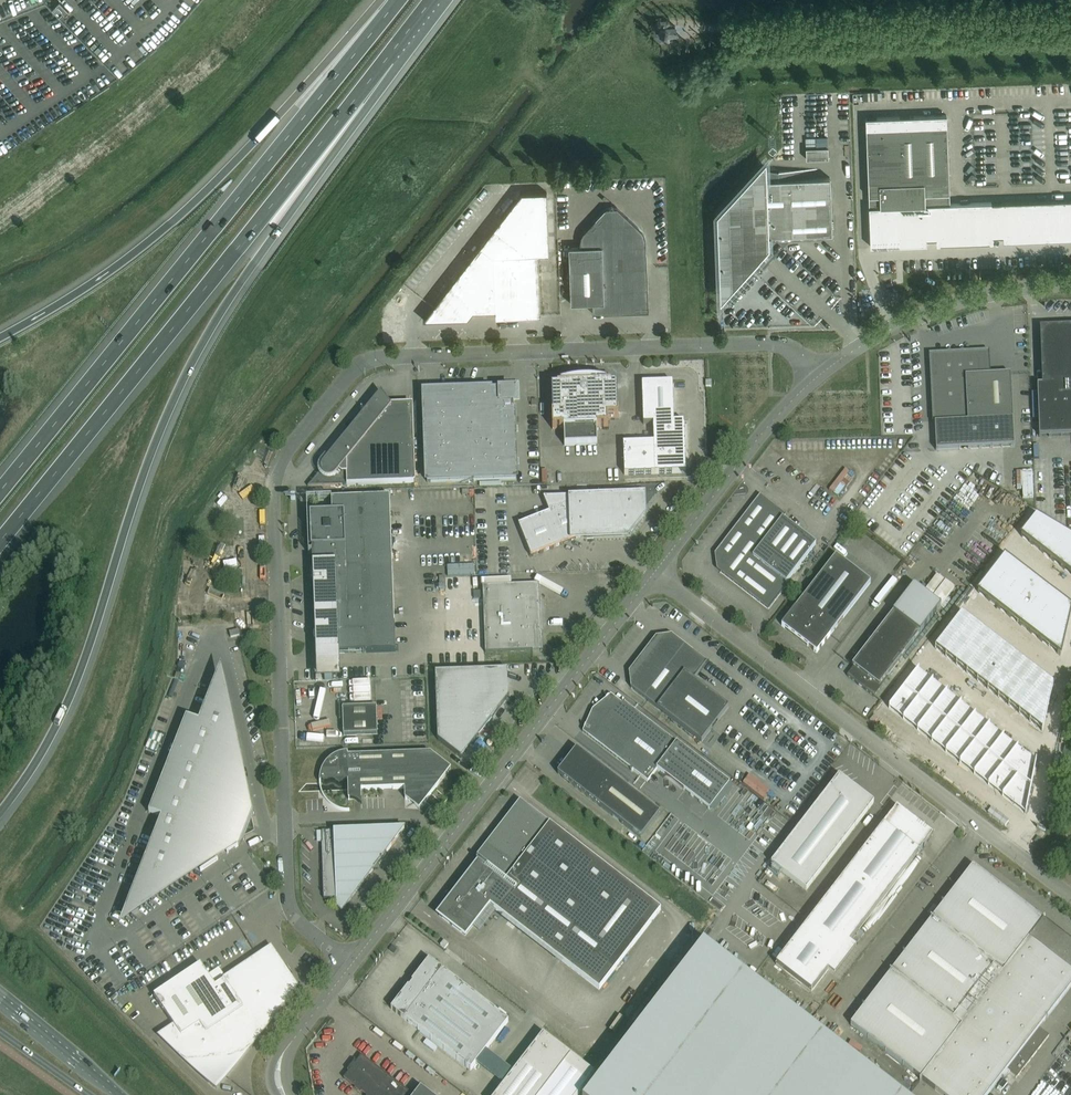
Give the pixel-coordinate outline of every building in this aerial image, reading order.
[(676,34),(675,25),(673,25),(667,20),(659,20),(653,26),(654,35),(660,40),(668,40),(674,34),(676,34)] [(865,117),(866,128),(869,206),(870,246),(926,243),(926,238),(936,238),(936,243),(993,241),(992,236),(1003,235),(1003,240),(1070,238),(1070,199),(950,203),(947,125),(946,114),(865,117)] [(806,159),(827,158),(828,158),(828,147),(806,148),(806,159)] [(759,255),(763,258),(767,254),(764,251),(767,246),(766,235),(832,233),(830,177),(765,179),(764,167),(764,166),(719,214),(722,295),(759,255)] [(521,193),(494,228),(433,306),(433,307),(433,318),(467,317),(473,310),(495,309),(495,316),(540,315),(538,254),(549,253),(546,192),(521,193)] [(647,289),(646,239),(644,233),(642,230),(617,207),(606,207),(582,232),(581,235),(579,241),(579,246),(568,247),(570,303),(592,302),(592,313),(621,312),(627,310),(630,308),(647,289)] [(1037,386),(1039,437),(1070,436),(1070,329),(1042,330),(1043,386),(1037,386)] [(937,367),(931,367),(934,423),(935,445),(936,451),(1014,447),(1014,441),(1012,419),(1010,374),(988,375),(987,353),(942,356),(942,361),(937,367)] [(672,383),(641,384),(643,425),(653,424),(674,423),(672,383)] [(610,386),(610,385),(604,385),(604,386),(563,387),(557,387),(557,388),(558,391),(555,394),(553,394),(554,415),(552,415),(552,430),(563,429),(564,446),(597,445),(596,428),(608,428),(607,419),(618,419),(618,413),(615,413),(615,392),(613,392),(610,389),(610,386)] [(516,480),(513,394),(509,391),(488,391),(488,394),(424,396),(427,483),(516,480)] [(414,483),(411,406),(391,407),(381,393),(365,412),(361,408),(360,408),(365,412),(362,420),(359,420),(354,425),(349,421),(345,426),(351,430),(346,435),(322,465),(322,466),(321,466),(321,468),(320,469),(320,471),(307,487),(414,483)] [(684,422),(674,423),(653,424),(653,443),(623,444),(624,475),(685,473),(684,422)] [(642,521),(642,515),(641,495),(543,499),(549,513),(518,526),(531,557),(575,539),(575,538),(631,536),(642,521)] [(720,572),(767,608),(768,609),(788,584),(786,583),(815,544),(782,519),(785,515),(760,496),(717,551),(720,572)] [(389,497),(331,500),(331,513),(309,514),(315,656),(395,653),(389,497)] [(1020,536),(1070,576),(1070,538),(1035,516),(1020,536)] [(870,583),(835,556),(781,626),(816,653),(870,583)] [(1004,558),(977,592),(1058,655),(1068,607),(1004,558)] [(565,579),(552,581),(554,593),(567,591),(565,579)] [(541,633),(539,594),(539,585),(482,587),(483,608),(485,653),(497,653),(496,648),(503,647),(503,652),(532,651),(532,649),(539,649),(539,633),(541,633)] [(846,676),(874,697),(888,679),(886,677),(920,634),(940,607),(913,587),(893,613),(852,666),(853,668),(846,676)] [(960,614),(934,648),(1042,732),(1052,684),(960,614)] [(655,637),(628,672),(630,688),(701,743),(728,707),(693,680),(706,662),(671,635),(655,637)] [(917,669),(888,708),(1025,814),(1036,761),(917,669)] [(435,673),(437,741),(461,759),(461,757),(477,736),(478,736),(491,720),(490,719),(507,698),(509,697),(508,696),(507,670),(435,673)] [(217,674),(210,693),(198,722),(186,718),(148,814),(161,819),(125,912),(122,919),(240,839),(251,813),(248,802),(235,797),(242,780),(243,781),(217,674)] [(734,787),(633,710),(625,703),(624,702),(622,704),(611,695),(596,707),(590,715),(582,732),(631,770),(630,771),(632,772),(632,771),(647,782),(657,770),(709,810),(723,793),(727,796),(734,787)] [(342,720),(343,736),(377,735),(376,707),(354,708),(354,704),(338,705),(339,720),(342,720)] [(818,749),(822,743),(802,727),(798,732),(818,749)] [(659,814),(576,750),(557,774),(640,838),(659,814)] [(404,788),(405,799),(406,800),(409,800),(411,801),(412,801),(414,801),(416,801),(418,800),(420,800),(422,799),(423,799),(425,798),(427,797),(428,796),(430,795),(431,794),(433,792),(434,791),(435,790),(436,788),(437,786),(438,785),(438,783),(439,781),(439,779),(440,777),(440,775),(440,773),(440,771),(439,769),(439,768),(438,766),(438,764),(437,763),(436,761),(436,760),(435,758),(433,757),(433,756),(431,755),(430,754),(349,756),(349,753),(347,753),(345,753),(343,753),(340,754),(338,755),(336,756),(334,757),(331,758),(329,760),(328,762),(326,763),(324,765),(323,767),(322,770),(321,772),(320,774),(320,776),(320,777),(319,779),(319,781),(319,783),(320,783),(320,782),(322,783),(324,784),(326,784),(331,782),(335,783),(338,786),(340,786),(342,785),(345,782),(347,781),(348,800),(349,800),(351,801),(353,801),(355,802),(357,803),(359,804),(360,805),(362,807),(361,789),(404,788)] [(950,787),(961,780),(954,768),(942,776),(950,787)] [(806,891),(873,804),(838,776),(771,864),(806,891)] [(471,874),(438,916),(465,936),(488,905),(599,991),(660,911),(524,805),(505,830),(503,828),(497,836),(499,838),(480,862),(478,860),(476,862),(481,866),(473,876),(471,874)] [(425,807),(419,819),(432,825),(437,813),(425,807)] [(811,992),(827,972),(828,971),(823,959),(836,942),(849,944),(932,835),(896,808),(775,964),(811,992)] [(697,814),(694,819),(702,824),(705,820),(697,814)] [(321,843),(323,899),(330,899),(330,901),(336,901),(336,907),(341,911),(373,870),(378,869),(377,864),(404,829),(403,829),(354,831),(354,830),(322,832),(322,843),(321,843)] [(1043,921),(1045,919),(1044,918),(1042,920),(972,866),(891,972),(953,1020),(994,967),(1002,973),(1043,921)] [(1043,921),(1002,973),(994,967),(953,1020),(962,1026),(921,1080),(941,1094),(988,1094),(1002,1077),(1005,1079),(1010,1074),(1016,1079),(1024,1069),(1020,1066),(1026,1057),(1030,1060),(1049,1036),(1039,1029),(1070,987),(1070,942),(1043,921)] [(586,1094),(901,1094),(704,943),(586,1094)] [(270,950),(216,986),(216,985),(215,985),(214,985),(200,965),(154,997),(174,1027),(161,1037),(216,1090),(296,988),(270,950)] [(429,960),(391,1009),(470,1071),(508,1022),(429,960)] [(921,1080),(962,1026),(953,1020),(891,972),(850,1025),(921,1080)] [(543,1035),(496,1094),(578,1094),(594,1075),(543,1035)] [(361,1056),(343,1079),(364,1094),(411,1094),(361,1056)] [(1024,1069),(1030,1060),(1026,1057),(1020,1066),(1024,1069)]
